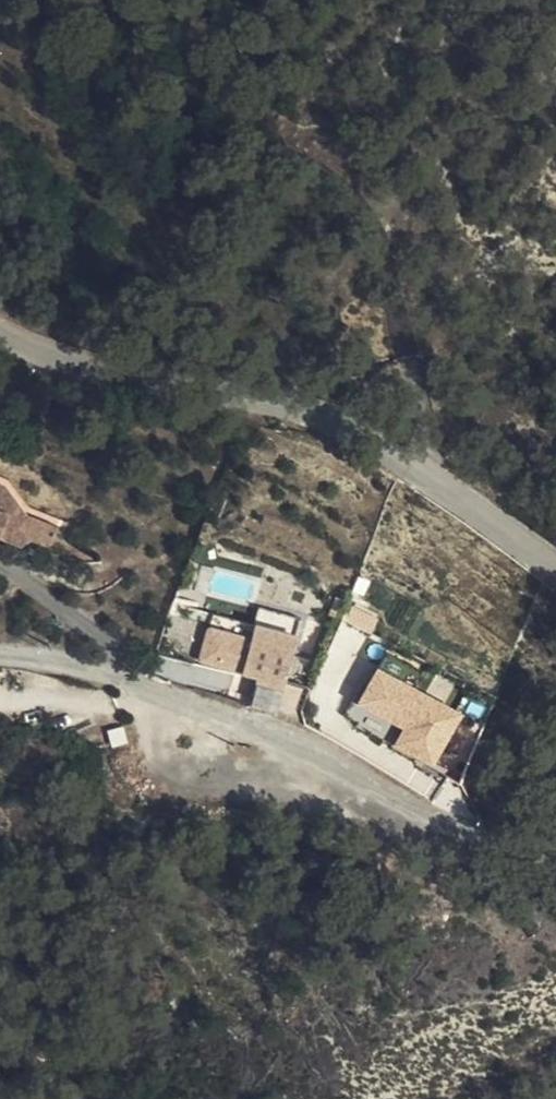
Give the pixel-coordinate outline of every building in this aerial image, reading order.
[(8,545),(0,526),(0,557),(8,545)] [(282,708),(301,612),(259,604),(254,631),(208,622),(200,662),(260,674),(255,703),(282,708)] [(358,701),(403,722),(394,742),(436,762),(464,703),(377,662),(358,701)]
